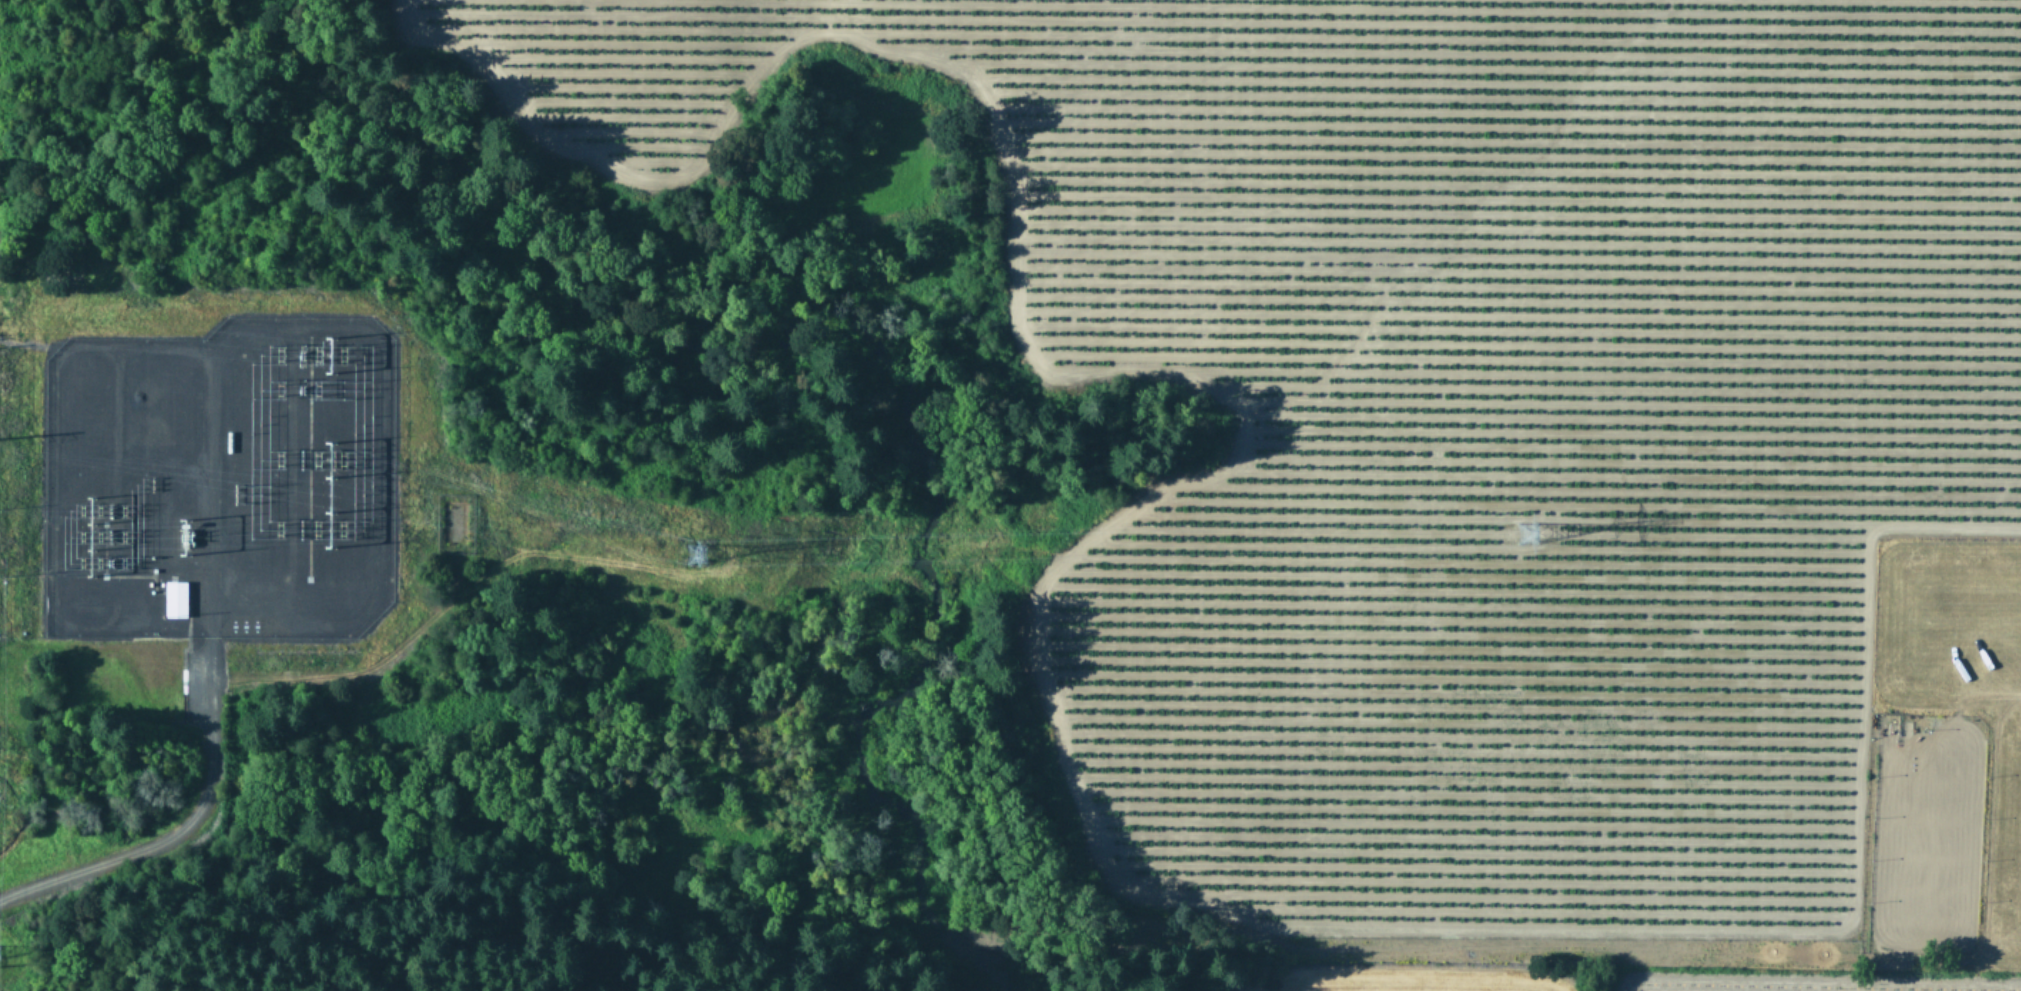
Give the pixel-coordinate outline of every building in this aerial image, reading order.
[(187,579),(165,580),(165,615),(187,615),(187,579)]
